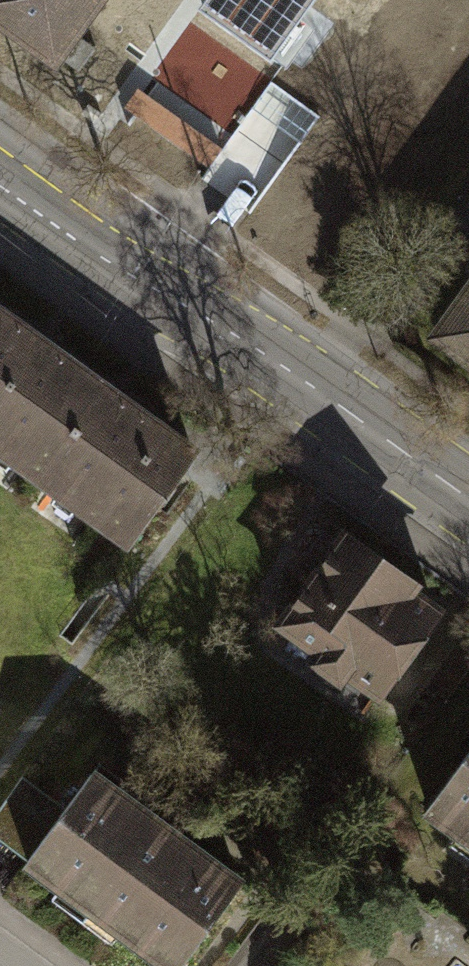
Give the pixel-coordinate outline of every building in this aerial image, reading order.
[(53,63),(100,0),(0,0),(0,24),(53,63)] [(202,10),(271,59),(312,0),(209,0),(202,10)] [(2,450),(0,452),(0,464),(19,479),(27,468),(34,474),(110,374),(0,292),(0,449),(2,450)] [(468,360),(468,296),(439,339),(468,360)] [(110,374),(34,474),(69,500),(60,513),(74,523),(83,511),(144,556),(219,456),(110,374)] [(398,712),(468,616),(468,612),(362,534),(289,632),(330,662),(331,681),(347,692),(364,687),(398,712)] [(432,817),(468,842),(461,853),(468,859),(468,764),(432,817)] [(0,829),(0,847),(33,871),(82,802),(41,772),(0,829)] [(165,965),(204,965),(261,888),(102,774),(82,802),(33,871),(69,897),(63,907),(126,952),(133,943),(165,965)]
